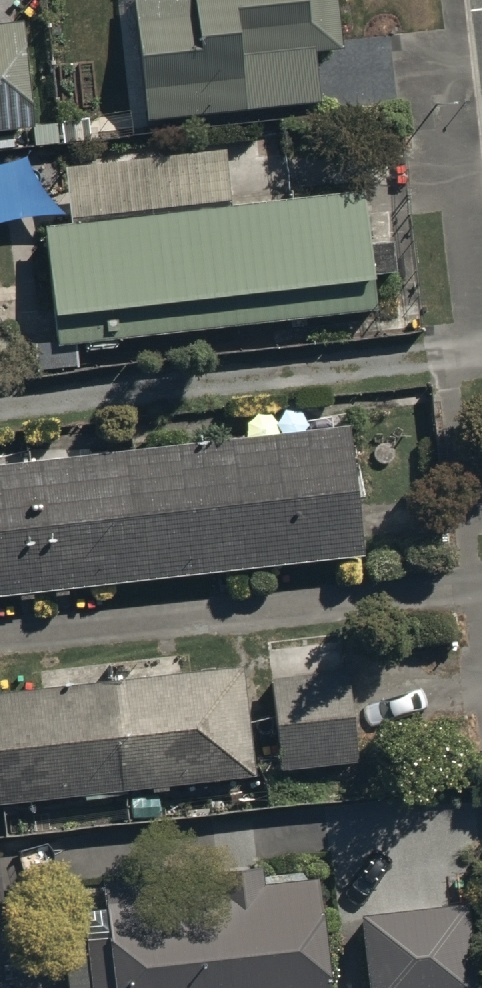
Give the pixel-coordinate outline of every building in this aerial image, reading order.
[(146,131),(319,112),(314,62),(340,59),(333,0),(126,0),(126,4),(130,4),(144,131),(146,131)] [(27,136),(16,33),(0,35),(0,139),(27,136)] [(63,178),(68,233),(41,236),(53,355),(375,321),(363,203),(228,217),(222,161),(63,178)] [(0,470),(0,602),(364,562),(349,431),(0,470)] [(0,689),(0,810),(244,787),(232,667),(0,689)] [(339,670),(268,680),(281,775),(352,765),(339,670)] [(317,882),(263,887),(261,870),(96,887),(102,946),(83,948),(87,987),(328,987),(317,882)] [(337,922),(345,987),(476,987),(467,908),(337,922)]
